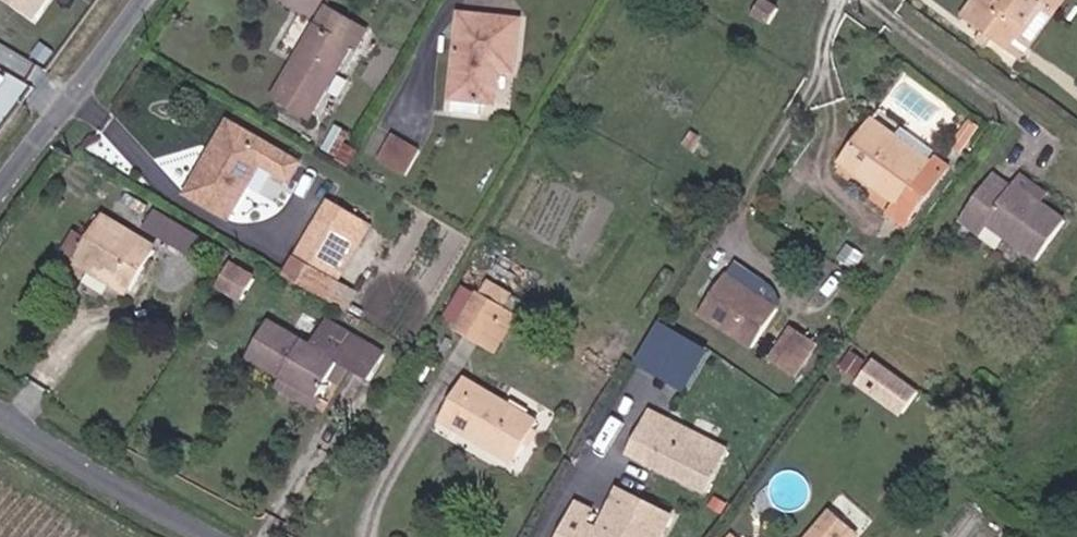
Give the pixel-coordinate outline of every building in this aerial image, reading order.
[(29,24),(46,0),(0,0),(0,3),(29,24)] [(963,20),(978,0),(963,0),(953,13),(963,20)] [(963,20),(977,29),(973,34),(984,41),(988,35),(997,42),(1028,0),(978,0),(963,20)] [(1050,3),(1045,0),(1028,0),(997,42),(1013,52),(1050,3)] [(312,38),(305,34),(265,110),(301,128),(340,54),(348,58),(357,41),(321,21),(312,38)] [(505,74),(507,25),(447,23),(444,106),(485,108),(486,73),(505,74)] [(225,120),(189,187),(228,207),(255,157),(288,174),(297,158),(225,120)] [(884,150),(889,144),(865,127),(840,164),(863,179),(858,186),(891,209),(916,172),(884,150)] [(385,145),(373,170),(397,182),(410,158),(385,145)] [(987,214),(1042,252),(1071,210),(1016,172),(1011,179),(994,167),(962,214),(979,225),(987,214)] [(323,271),(354,216),(326,201),(315,221),(295,255),(323,271)] [(145,225),(192,254),(204,234),(158,205),(145,225)] [(354,216),(323,271),(337,279),(357,245),(368,225),(354,216)] [(71,261),(89,272),(93,264),(117,277),(114,283),(130,292),(154,251),(96,218),(71,261)] [(248,293),(258,272),(233,259),(222,280),(248,293)] [(109,289),(114,283),(117,277),(93,264),(89,272),(86,278),(109,289)] [(723,275),(697,314),(750,347),(776,309),(723,275)] [(486,276),(479,289),(505,303),(512,290),(486,276)] [(482,346),(505,303),(479,289),(456,332),(482,346)] [(520,311),(505,303),(482,346),(497,354),(520,311)] [(310,346),(270,324),(250,361),(286,380),(322,400),(342,364),(375,382),(389,356),(324,321),(310,346)] [(709,348),(659,321),(633,368),(683,395),(709,348)] [(818,346),(790,327),(769,358),(796,377),(818,346)] [(876,356),(858,382),(905,414),(923,388),(876,356)] [(330,409),(322,400),(286,380),(284,397),(325,419),(330,409)] [(450,424),(502,453),(505,448),(531,462),(551,426),(473,383),(450,424)] [(674,451),(683,434),(647,414),(637,432),(674,451)] [(674,451),(637,432),(626,454),(703,495),(724,456),(683,434),(674,451)] [(527,467),(531,462),(505,448),(502,453),(527,467)] [(554,536),(659,536),(668,518),(616,492),(597,531),(583,524),(589,513),(570,503),(554,536)] [(810,536),(850,536),(853,534),(830,514),(810,536)]
